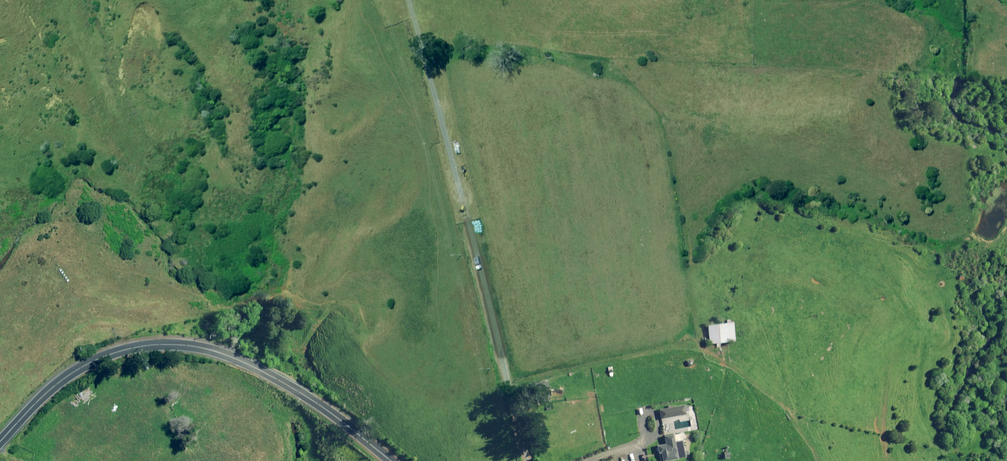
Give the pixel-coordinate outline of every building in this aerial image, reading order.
[(708,344),(734,341),(731,322),(706,325),(708,344)] [(538,398),(546,396),(544,381),(536,383),(538,398)] [(659,419),(684,414),(682,404),(657,409),(659,419)] [(672,441),(671,434),(662,436),(663,444),(655,445),(657,454),(658,453),(660,460),(661,460),(684,457),(681,440),(672,441)]
